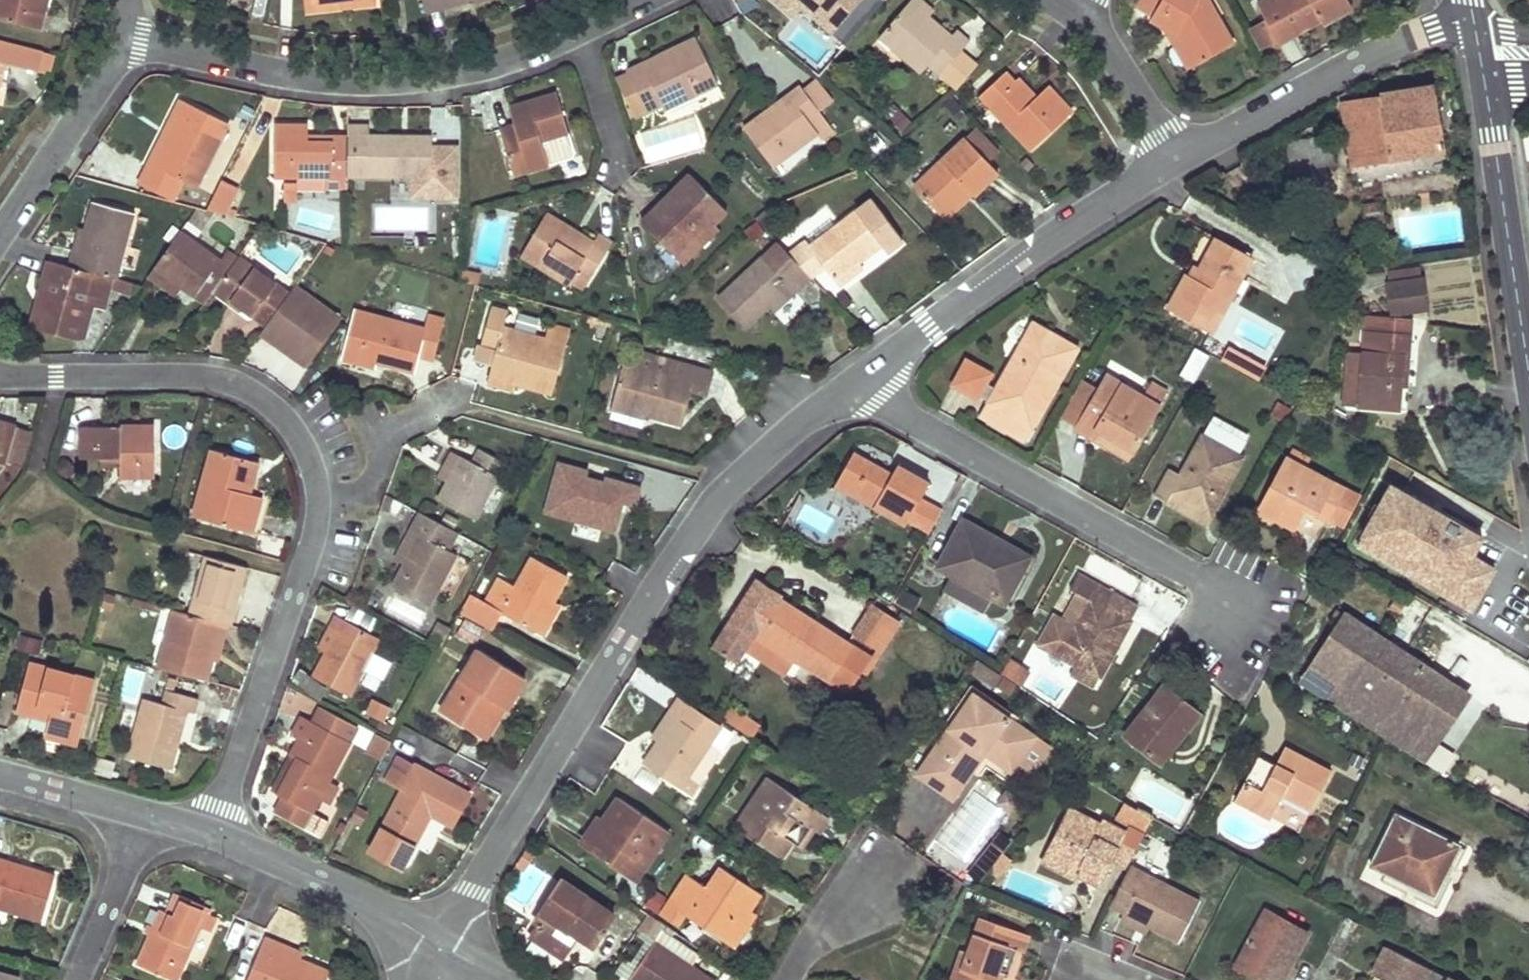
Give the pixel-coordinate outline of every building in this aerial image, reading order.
[(42,30),(48,6),(49,0),(0,0),(0,20),(42,30)] [(305,11),(341,7),(340,0),(335,0),(304,3),(305,11)] [(426,13),(442,8),(440,2),(447,0),(422,0),(426,13)] [(746,13),(757,6),(753,0),(738,0),(746,13)] [(794,16),(802,7),(845,45),(885,0),(776,0),(794,16)] [(909,0),(879,36),(922,72),(929,65),(941,74),(959,52),(968,42),(955,30),(949,35),(938,26),(927,17),(909,0)] [(909,0),(927,17),(934,10),(922,0),(909,0)] [(1138,8),(1152,18),(1151,21),(1162,27),(1178,36),(1193,64),(1231,44),(1207,0),(1142,0),(1138,8)] [(1257,5),(1278,44),(1295,35),(1293,31),(1317,18),(1321,24),(1334,18),(1352,9),(1347,0),(1267,0),(1257,5)] [(1178,36),(1162,27),(1173,47),(1185,68),(1193,64),(1178,36)] [(642,64),(629,70),(630,73),(615,80),(632,116),(648,109),(648,110),(661,103),(664,109),(667,108),(689,97),(717,83),(695,38),(676,47),(663,54),(665,59),(645,69),(642,64)] [(5,63),(37,72),(39,63),(42,52),(0,41),(0,82),(5,63)] [(50,69),(54,55),(42,52),(37,72),(44,73),(45,68),(50,69)] [(957,90),(977,68),(959,52),(941,74),(957,90)] [(645,69),(665,59),(663,54),(642,64),(645,69)] [(1004,73),(980,96),(1031,150),(1072,113),(1061,102),(1047,87),(1031,101),(1004,73)] [(805,91),(818,109),(829,100),(816,83),(805,91)] [(775,112),(772,107),(759,117),(743,129),(771,166),(816,133),(822,141),(835,132),(818,109),(805,91),(800,84),(787,94),(791,100),(775,112)] [(1341,102),(1353,168),(1444,152),(1439,122),(1433,85),(1379,95),(1379,97),(1341,102)] [(532,100),(515,106),(520,122),(499,129),(513,175),(548,164),(541,139),(568,131),(557,93),(532,100)] [(181,117),(157,167),(151,164),(141,185),(173,201),(183,179),(196,185),(227,122),(182,99),(175,114),(181,117)] [(897,104),(885,113),(902,133),(913,123),(897,104)] [(166,133),(151,164),(157,167),(181,117),(175,114),(166,133)] [(289,125),(274,125),(273,176),(347,177),(347,175),(346,137),(331,137),(330,142),(306,141),(306,125),(289,125)] [(367,126),(347,126),(346,137),(347,175),(412,177),(412,195),(458,196),(458,147),(431,146),(431,137),(392,136),(367,136),(367,126)] [(914,186),(939,214),(966,189),(973,196),(985,186),(998,173),(988,162),(999,152),(978,129),(914,186)] [(657,206),(641,222),(677,259),(712,225),(726,211),(690,174),(677,188),(679,190),(669,199),(659,209),(657,206)] [(296,182),(283,182),(283,201),(296,200),(296,182)] [(220,183),(207,209),(227,216),(237,192),(220,183)] [(902,240),(873,200),(835,227),(809,247),(804,241),(798,248),(789,256),(793,260),(811,278),(823,267),(833,280),(856,263),(881,245),(886,252),(902,240)] [(134,214),(93,203),(85,235),(76,268),(95,274),(112,278),(116,279),(134,214)] [(545,214),(521,255),(582,291),(606,251),(589,241),(586,246),(568,236),(571,229),(560,223),(545,214)] [(809,247),(835,227),(831,222),(804,241),(809,247)] [(685,266),(719,233),(712,225),(677,259),(685,266)] [(230,269),(181,233),(155,269),(169,280),(181,289),(193,297),(205,305),(215,291),(230,269)] [(786,236),(778,244),(779,246),(789,256),(798,248),(786,236)] [(1178,289),(1167,309),(1211,332),(1228,302),(1234,303),(1247,280),(1241,278),(1251,259),(1216,239),(1194,279),(1186,275),(1178,289)] [(765,259),(778,274),(793,260),(789,256),(779,246),(765,259)] [(230,269),(215,291),(232,303),(235,300),(247,309),(268,325),(288,296),(238,259),(230,269)] [(765,259),(719,299),(745,329),(766,310),(791,288),(796,294),(812,279),(811,278),(793,260),(778,274),(765,259)] [(76,268),(48,260),(39,296),(32,326),(73,338),(84,336),(92,304),(88,303),(95,274),(76,268)] [(856,263),(833,280),(838,288),(861,270),(856,263)] [(155,269),(148,278),(163,289),(169,280),(155,269)] [(112,278),(95,274),(88,303),(92,304),(104,308),(109,291),(112,278)] [(112,278),(109,291),(133,299),(141,288),(116,279),(112,278)] [(181,289),(169,280),(163,289),(175,298),(181,289)] [(1386,285),(1389,315),(1424,310),(1421,281),(1386,285)] [(340,319),(295,287),(288,296),(268,325),(264,331),(280,342),(295,353),(291,359),(304,369),(340,319)] [(507,315),(490,311),(481,346),(496,351),(492,367),(490,372),(504,375),(518,379),(517,384),(552,393),(569,332),(548,326),(544,341),(504,330),(507,315)] [(429,319),(425,331),(354,313),(342,359),(375,368),(376,363),(390,367),(415,373),(419,359),(434,362),(445,324),(429,319)] [(613,327),(614,323),(590,316),(587,326),(593,327),(594,322),(613,327)] [(1410,356),(1412,322),(1363,318),(1360,354),(1344,353),(1340,404),(1351,404),(1356,405),(1356,408),(1400,413),(1402,376),(1408,376),(1410,356)] [(1024,438),(1077,346),(1062,337),(1058,343),(1050,339),(1054,333),(1034,321),(997,386),(987,381),(992,371),(967,357),(954,382),(978,396),(979,393),(989,399),(981,413),(1024,438)] [(280,342),(264,331),(260,336),(291,359),(295,353),(280,342)] [(1058,343),(1062,337),(1054,333),(1050,339),(1058,343)] [(492,367),(496,351),(481,346),(479,346),(475,362),(492,367)] [(1195,383),(1209,358),(1195,350),(1181,375),(1195,383)] [(624,366),(613,402),(646,411),(645,415),(679,425),(685,404),(689,392),(705,397),(711,375),(643,355),(638,370),(624,366)] [(504,375),(490,372),(487,384),(515,391),(517,384),(518,379),(504,375)] [(1116,442),(1132,452),(1166,392),(1152,383),(1143,397),(1105,375),(1096,391),(1075,428),(1074,430),(1091,439),(1096,431),(1116,442)] [(1081,382),(1059,418),(1075,428),(1096,391),(1081,382)] [(1293,410),(1279,402),(1271,415),(1285,423),(1293,410)] [(9,464),(18,429),(19,426),(0,420),(0,475),(9,464)] [(1249,438),(1215,420),(1184,477),(1169,469),(1154,497),(1165,503),(1164,505),(1196,522),(1207,527),(1243,459),(1239,457),(1249,438)] [(106,427),(83,427),(83,458),(120,458),(120,476),(154,477),(154,427),(106,427)] [(18,429),(9,464),(24,467),(33,432),(18,429)] [(259,461),(212,448),(193,515),(252,531),(257,513),(265,515),(270,497),(251,492),(254,479),(259,461)] [(1292,449),(1259,511),(1278,521),(1292,528),(1302,509),(1325,521),(1342,489),(1306,470),(1311,459),(1292,449)] [(472,464),(460,457),(447,483),(442,492),(438,502),(476,520),(506,464),(479,450),(472,464)] [(453,453),(440,479),(447,483),(460,457),(453,453)] [(853,454),(835,486),(926,537),(941,511),(920,499),(928,484),(910,474),(897,467),(891,475),(853,454)] [(590,472),(560,465),(549,514),(618,530),(621,517),(624,503),(635,506),(640,485),(605,477),(604,481),(589,477),(590,472)] [(1392,487),(1358,549),(1472,613),(1497,570),(1478,560),(1489,541),(1392,487)] [(1342,489),(1325,521),(1339,529),(1356,497),(1342,489)] [(457,534),(420,514),(416,523),(412,531),(419,535),(405,566),(394,588),(430,608),(456,555),(449,551),(457,534)] [(982,531),(963,520),(937,567),(953,577),(976,589),(992,599),(1004,605),(1025,567),(993,551),(999,541),(982,531)] [(412,531),(396,562),(405,566),(419,535),(412,531)] [(993,551),(1025,567),(1030,557),(999,541),(993,551)] [(247,569),(204,558),(189,614),(222,624),(232,626),(236,609),(247,569)] [(500,580),(486,605),(469,596),(460,614),(493,631),(502,614),(536,633),(553,602),(560,588),(566,578),(531,558),(515,588),(500,580)] [(1055,666),(1094,687),(1137,608),(1112,593),(1078,574),(1069,591),(1076,594),(1060,622),(1054,619),(1040,645),(1059,657),(1055,666)] [(976,589),(953,577),(946,590),(985,612),(992,599),(976,589)] [(737,664),(746,650),(753,638),(792,664),(795,660),(846,694),(870,659),(779,599),(782,595),(755,578),(734,610),(710,647),(737,664)] [(922,599),(902,588),(895,602),(914,613),(922,599)] [(553,602),(536,633),(542,636),(559,606),(553,602)] [(875,650),(895,620),(872,605),(852,635),(875,650)] [(175,610),(159,667),(207,681),(213,659),(222,624),(189,614),(175,610)] [(1300,679),(1341,704),(1426,761),(1436,746),(1454,720),(1470,697),(1425,667),(1336,611),(1331,618),(1337,622),(1300,679)] [(320,663),(313,677),(350,697),(365,669),(384,680),(391,667),(372,656),(380,640),(336,616),(329,629),(336,633),(325,654),(320,663)] [(486,631),(468,620),(459,635),(478,645),(486,631)] [(448,635),(451,631),(438,623),(435,628),(448,635)] [(440,650),(448,635),(435,628),(427,643),(440,650)] [(329,629),(318,650),(325,654),(336,633),(329,629)] [(17,637),(15,650),(38,655),(41,641),(17,637)] [(753,638),(746,650),(785,675),(792,664),(753,638)] [(1034,656),(1055,666),(1059,657),(1040,645),(1034,656)] [(480,651),(441,713),(482,738),(501,706),(508,711),(518,695),(526,681),(480,651)] [(976,659),(969,669),(992,684),(998,673),(976,659)] [(1009,659),(1000,674),(1022,688),(1031,673),(1009,659)] [(31,666),(22,700),(53,710),(51,719),(47,735),(63,739),(78,744),(95,682),(31,666)] [(969,684),(942,724),(947,728),(970,695),(1016,727),(1022,720),(969,684)] [(1164,687),(1125,735),(1162,763),(1183,738),(1180,736),(1197,715),(1180,700),(1164,687)] [(146,700),(130,757),(171,769),(179,740),(187,712),(194,714),(197,701),(166,692),(163,704),(146,700)] [(947,728),(916,774),(952,799),(983,753),(987,746),(1014,764),(1017,761),(1032,772),(1047,749),(1016,727),(970,695),(947,728)] [(372,699),(365,713),(386,724),(393,710),(372,699)] [(53,710),(22,700),(19,710),(51,719),(53,710)] [(501,706),(482,738),(489,742),(508,711),(501,706)] [(689,706),(680,721),(675,718),(658,744),(644,765),(694,798),(724,754),(710,745),(722,727),(689,706)] [(722,719),(739,730),(746,718),(729,707),(722,719)] [(329,784),(358,731),(318,709),(312,723),(302,718),(293,735),(302,740),(293,757),(299,760),(279,797),(283,798),(275,814),(322,840),(330,825),(313,816),(320,803),(330,808),(339,790),(329,784)] [(658,725),(649,738),(658,744),(675,718),(667,712),(658,725)] [(752,739),(759,727),(746,718),(739,730),(752,739)] [(377,736),(373,744),(387,752),(391,744),(377,736)] [(987,746),(983,753),(1010,771),(1014,764),(987,746)] [(1436,746),(1426,761),(1439,771),(1450,755),(1436,746)] [(1284,749),(1276,766),(1283,769),(1293,753),(1284,749)] [(1257,759),(1235,801),(1270,819),(1283,795),(1310,810),(1331,772),(1293,753),(1283,769),(1276,766),(1274,768),(1267,765),(1257,759)] [(293,757),(273,794),(279,797),(299,760),(293,757)] [(400,758),(392,773),(408,783),(369,855),(398,870),(405,867),(431,818),(452,828),(462,811),(469,796),(400,758)] [(111,777),(114,767),(95,762),(92,772),(111,777)] [(1478,768),(1469,784),(1528,813),(1528,793),(1478,768)] [(828,818),(768,779),(747,811),(752,814),(740,832),(769,851),(779,834),(792,842),(801,849),(813,831),(818,833),(828,818)] [(603,821),(584,848),(618,871),(624,863),(639,873),(667,830),(618,799),(603,821)] [(1122,804),(1115,819),(1128,826),(1136,811),(1122,804)] [(1068,807),(1061,822),(1065,825),(1073,810),(1068,807)] [(1141,836),(1151,818),(1136,811),(1128,826),(1126,830),(1102,818),(1100,823),(1073,810),(1065,825),(1061,822),(1051,842),(1056,845),(1047,862),(1061,870),(1076,877),(1076,875),(1082,865),(1104,875),(1112,861),(1125,867),(1141,836)] [(736,829),(740,832),(752,814),(747,811),(736,829)] [(1395,815),(1370,868),(1434,897),(1460,845),(1395,815)] [(779,834),(769,851),(782,859),(792,842),(779,834)] [(993,846),(1003,853),(1011,842),(1001,835),(993,846)] [(1051,842),(1042,860),(1047,862),(1056,845),(1051,842)] [(979,864),(988,871),(1003,853),(993,846),(979,864)] [(535,853),(528,849),(519,863),(526,868),(535,853)] [(1013,862),(1003,853),(988,871),(998,879),(1013,862)] [(57,874),(24,864),(0,857),(0,909),(42,922),(57,874)] [(624,863),(618,871),(634,882),(639,873),(624,863)] [(969,875),(978,883),(988,871),(979,864),(969,875)] [(1076,875),(1100,886),(1104,875),(1082,865),(1076,875)] [(740,919),(748,908),(750,909),(760,893),(721,868),(706,889),(687,875),(661,917),(678,928),(685,917),(689,913),(693,914),(696,910),(709,919),(704,928),(733,947),(747,924),(740,919)] [(1128,869),(1109,906),(1126,914),(1139,920),(1153,927),(1179,940),(1198,902),(1128,869)] [(599,928),(609,913),(560,882),(534,922),(538,926),(530,938),(551,951),(563,958),(577,938),(592,949),(603,931),(599,928)] [(138,965),(173,979),(179,979),(208,913),(175,899),(169,912),(162,910),(150,937),(138,965)] [(740,919),(747,924),(755,913),(750,909),(748,908),(740,919)] [(1234,966),(1260,979),(1283,979),(1307,934),(1264,909),(1259,916),(1269,922),(1262,935),(1252,930),(1234,966)] [(689,913),(685,917),(704,928),(709,919),(696,910),(693,914),(689,913)] [(599,928),(603,931),(613,916),(609,913),(599,928)] [(1139,920),(1126,914),(1120,924),(1147,937),(1153,927),(1139,920)] [(1252,930),(1262,935),(1269,922),(1259,916),(1256,914),(1249,927),(1252,930)] [(953,979),(998,979),(1001,971),(1008,973),(1016,950),(1023,952),(1029,935),(981,919),(968,953),(963,952),(953,979)] [(663,931),(630,979),(712,979),(691,967),(700,955),(663,931)] [(266,937),(248,979),(327,979),(331,970),(302,957),(303,954),(290,948),(266,937)] [(1385,947),(1372,973),(1386,979),(1450,979),(1385,947)]
